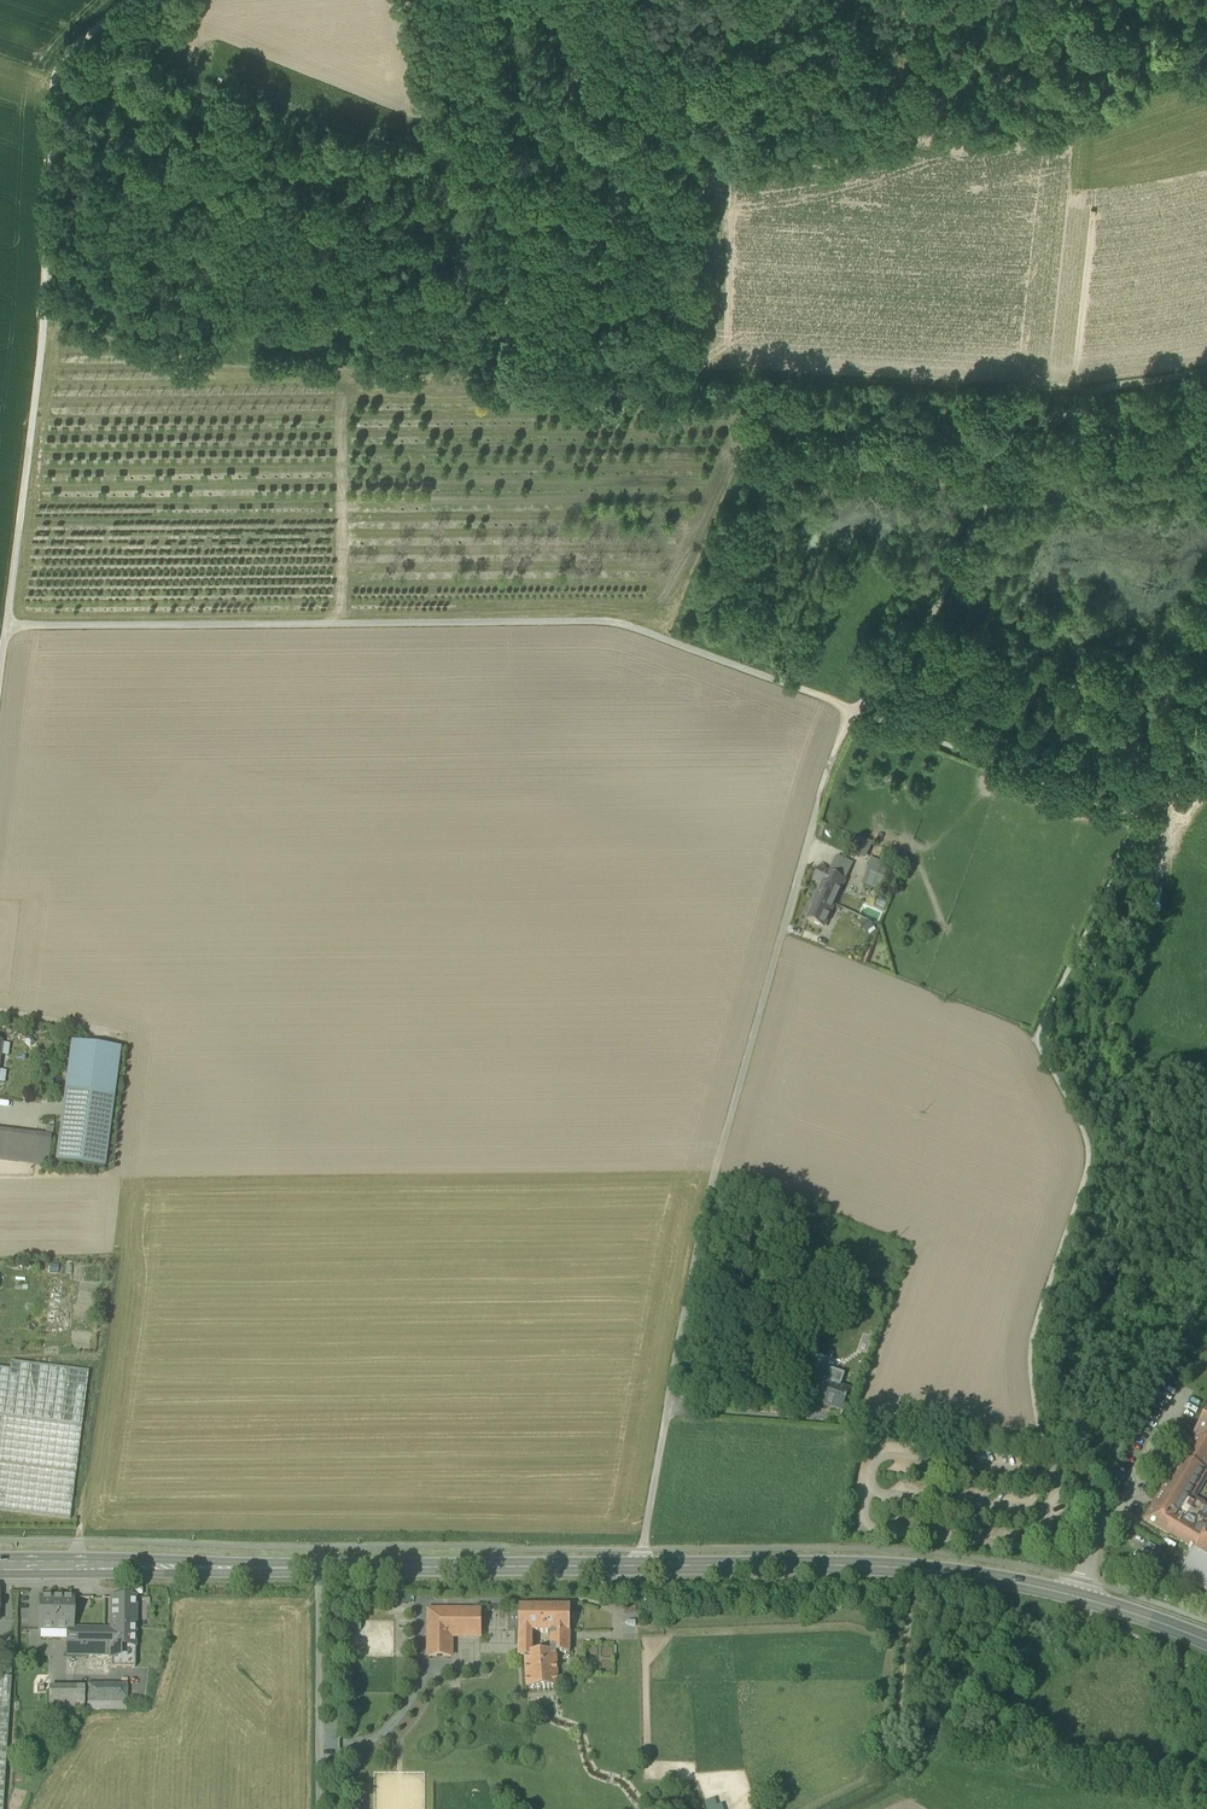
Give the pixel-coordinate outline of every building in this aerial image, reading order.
[(859,854),(866,859),(873,847),(865,843),(859,854)] [(828,875),(844,883),(853,866),(837,857),(828,875)] [(869,870),(878,872),(880,858),(872,857),(869,870)] [(807,921),(823,929),(830,915),(829,914),(844,883),(828,875),(817,869),(812,881),(822,886),(811,907),(814,908),(807,921)] [(56,1163),(104,1169),(120,1050),(72,1043),(56,1163)] [(46,1167),(50,1138),(0,1131),(0,1161),(46,1167)] [(828,1303),(834,1306),(838,1296),(821,1290),(817,1299),(828,1303)] [(81,1427),(88,1372),(11,1362),(10,1370),(0,1369),(0,1417),(81,1427)] [(812,1393),(819,1395),(824,1381),(840,1387),(845,1374),(819,1365),(809,1392),(812,1393)] [(850,1390),(840,1387),(824,1381),(819,1395),(817,1402),(842,1411),(850,1390)] [(1194,1550),(1196,1551),(1206,1532),(1206,1508),(1203,1505),(1204,1504),(1195,1499),(1194,1494),(1206,1472),(1203,1470),(1204,1468),(1206,1467),(1206,1415),(1205,1418),(1202,1419),(1202,1422),(1194,1437),(1195,1438),(1183,1459),(1181,1458),(1144,1521),(1194,1550)] [(81,1427),(0,1417),(0,1463),(76,1473),(81,1427)] [(76,1473),(0,1463),(0,1510),(70,1519),(76,1473)] [(1196,1551),(1206,1557),(1206,1532),(1196,1551)] [(67,1630),(72,1630),(72,1629),(72,1598),(40,1597),(39,1629),(67,1630)] [(111,1598),(111,1630),(110,1656),(110,1668),(134,1669),(135,1599),(111,1598)] [(519,1608),(520,1634),(531,1634),(558,1633),(571,1633),(571,1607),(519,1608)] [(429,1657),(452,1657),(452,1638),(481,1638),(481,1611),(429,1611),(429,1657)] [(67,1655),(110,1656),(111,1630),(72,1629),(72,1630),(67,1630),(67,1655)] [(531,1653),(531,1634),(520,1634),(520,1659),(526,1659),(526,1653),(531,1653)] [(558,1652),(558,1654),(571,1654),(571,1640),(558,1641),(558,1652)] [(558,1652),(531,1653),(526,1653),(526,1659),(527,1689),(559,1688),(558,1654),(558,1652)] [(11,1675),(0,1674),(0,1808),(2,1808),(11,1675)] [(87,1710),(99,1711),(99,1703),(126,1703),(127,1685),(87,1685),(87,1710)] [(49,1710),(84,1710),(84,1690),(49,1690),(49,1710)] [(126,1711),(126,1703),(99,1703),(99,1711),(126,1711)] [(705,1802),(707,1808),(724,1808),(723,1805),(718,1806),(716,1799),(705,1802)]
